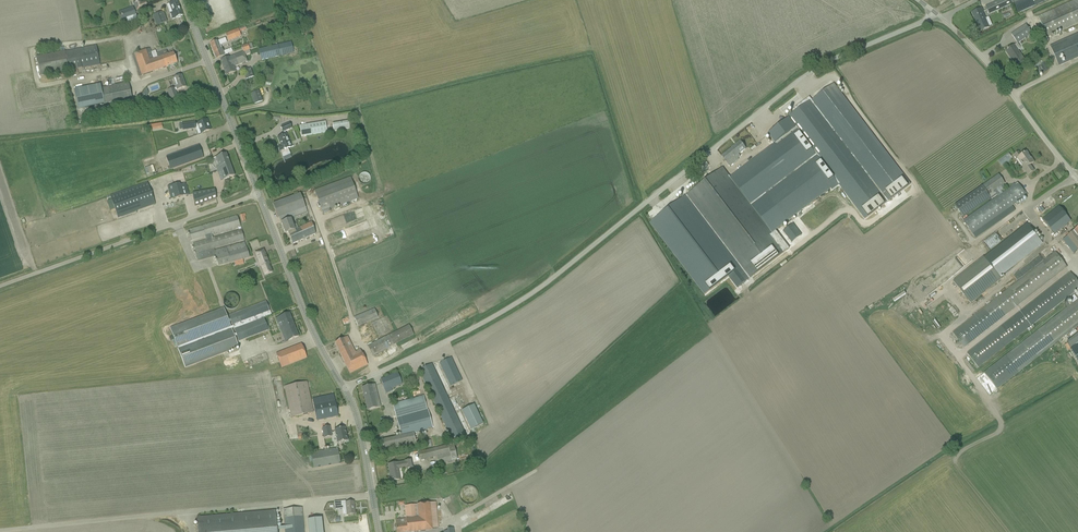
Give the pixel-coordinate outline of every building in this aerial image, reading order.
[(148,6),(146,1),(141,2),(141,0),(135,0),(135,1),(132,2),(136,11),(139,9),(139,10),(148,6)] [(985,6),(989,15),(1014,3),(1013,2),(1012,0),(999,0),(985,6)] [(1033,7),(1030,0),(1017,0),(1013,2),(1014,3),(1018,13),(1033,7)] [(1038,16),(1048,36),(1077,23),(1077,0),(1074,0),(1038,16)] [(169,4),(172,13),(170,14),(172,19),(177,17),(177,19),(180,18),(180,16),(182,15),(176,1),(169,4)] [(133,7),(121,11),(124,20),(136,16),(133,7)] [(980,31),(988,27),(980,9),(971,13),(980,31)] [(163,11),(152,15),(156,26),(167,22),(163,11)] [(1017,43),(1022,40),(1032,33),(1026,24),(1015,31),(1011,34),(1017,43)] [(225,34),(228,41),(241,36),(240,32),(246,30),(245,26),(225,34)] [(1064,64),(1077,57),(1077,33),(1070,37),(1055,44),(1050,46),(1059,66),(1064,64)] [(212,51),(221,48),(219,45),(227,42),(225,38),(209,44),(212,51)] [(293,54),(291,42),(259,49),(261,61),(293,54)] [(251,43),(241,47),(243,52),(249,49),(253,48),(251,43)] [(1019,52),(1018,53),(1017,51),(1019,50),(1020,49),(1020,48),(1019,47),(1017,43),(1013,46),(1005,51),(1010,58),(1011,57),(1017,66),(1024,61),(1019,52)] [(100,65),(96,45),(65,51),(36,56),(40,76),(68,70),(68,71),(100,65)] [(140,76),(143,75),(149,73),(177,63),(173,52),(167,54),(166,51),(157,54),(155,51),(151,52),(149,48),(136,53),(132,55),(140,76)] [(221,48),(212,51),(215,59),(224,55),(227,54),(227,53),(232,51),(231,49),(223,52),(222,49),(221,49),(221,48)] [(243,52),(220,61),(226,76),(237,72),(235,67),(247,62),(243,52)] [(251,68),(248,69),(242,71),(245,79),(254,76),(251,68)] [(177,97),(175,91),(185,87),(181,75),(172,79),(176,88),(174,89),(174,88),(167,91),(170,100),(177,97)] [(128,82),(101,87),(100,85),(74,90),(78,109),(104,104),(132,98),(128,82)] [(833,84),(812,101),(811,100),(788,117),(788,118),(839,185),(864,219),(897,194),(899,193),(910,184),(833,84)] [(144,90),(140,100),(142,101),(145,100),(148,93),(146,88),(144,90)] [(254,103),(259,101),(262,100),(259,91),(250,94),(254,103)] [(839,185),(788,118),(767,134),(774,143),(729,177),(772,233),(775,230),(830,188),(832,190),(839,185)] [(209,127),(206,120),(201,122),(197,123),(195,124),(195,121),(181,123),(182,124),(179,124),(179,130),(182,129),(182,130),(195,128),(196,130),(197,130),(199,129),(201,134),(204,132),(209,130),(208,127),(209,127)] [(327,132),(325,121),(299,125),(301,137),(327,132)] [(350,129),(348,121),(332,123),(333,131),(350,129)] [(278,147),(280,152),(282,158),(290,154),(288,148),(292,146),(285,130),(291,128),(289,123),(280,127),(284,135),(277,138),(280,146),(278,147)] [(745,149),(740,142),(722,156),(730,166),(738,160),(737,159),(740,157),(738,154),(745,149)] [(165,157),(170,170),(203,158),(198,145),(165,157)] [(1002,166),(1013,158),(1008,152),(998,160),(1002,166)] [(1016,159),(1018,157),(1025,167),(1023,168),(1025,171),(1028,175),(1034,171),(1030,165),(1034,162),(1026,152),(1021,156),(1018,152),(1013,156),(1016,159)] [(216,168),(218,173),(221,172),(224,180),(234,176),(226,153),(216,157),(219,167),(216,168)] [(772,233),(729,177),(722,168),(649,223),(704,294),(740,267),(749,279),(789,249),(775,230),(772,233)] [(1005,183),(998,174),(982,186),(990,197),(990,198),(1002,189),(1000,187),(1005,183)] [(358,198),(350,176),(314,190),(323,214),(331,211),(330,209),(358,198)] [(109,195),(117,218),(155,204),(147,182),(109,195)] [(179,183),(167,186),(170,199),(188,194),(185,184),(180,185),(179,183)] [(1027,198),(1026,196),(1028,195),(1025,191),(1023,192),(1017,183),(963,221),(972,233),(1024,197),(1026,199),(1027,198)] [(990,197),(982,186),(953,206),(961,218),(990,197)] [(216,199),(214,190),(192,193),(195,207),(216,199)] [(300,194),(277,202),(272,204),(278,218),(279,218),(280,221),(293,217),(293,218),(307,213),(300,194)] [(1055,210),(1043,219),(1052,231),(1054,234),(1071,221),(1068,218),(1059,206),(1055,210)] [(243,259),(244,259),(249,257),(244,242),(214,250),(214,249),(244,240),(237,216),(188,231),(191,240),(205,236),(206,239),(192,244),(197,261),(215,256),(218,267),(234,262),(235,266),(244,264),(243,259)] [(292,244),(297,242),(315,234),(311,222),(297,228),(296,224),(293,225),(290,219),(281,223),(285,234),(288,233),(292,244)] [(983,258),(999,278),(1042,243),(1027,224),(983,258)] [(996,246),(1013,234),(1007,225),(985,240),(992,249),(996,246)] [(1065,243),(1074,253),(1076,251),(1077,253),(1077,228),(1063,239),(1065,243)] [(261,250),(255,252),(258,261),(261,260),(263,265),(261,266),(264,275),(272,272),(269,264),(265,252),(263,253),(261,250)] [(964,348),(1067,266),(1055,252),(953,333),(964,348)] [(983,257),(953,281),(971,304),(1001,280),(999,278),(983,258),(983,257)] [(1077,288),(1077,282),(1070,272),(968,354),(978,367),(1077,288)] [(225,278),(217,281),(220,291),(228,288),(225,278)] [(1077,325),(1077,299),(1074,295),(1070,298),(1073,303),(983,373),(996,390),(1077,325)] [(230,319),(228,320),(223,307),(221,308),(209,313),(169,328),(173,339),(172,340),(174,347),(176,346),(176,347),(178,347),(178,348),(177,349),(185,368),(218,355),(223,353),(239,347),(231,329),(233,328),(239,341),(248,338),(254,336),(256,335),(267,331),(268,330),(264,318),(268,316),(271,315),(266,301),(228,315),(230,319)] [(378,318),(374,309),(374,308),(354,317),(358,327),(378,318)] [(943,319),(944,321),(956,314),(955,312),(943,319)] [(276,318),(280,330),(285,342),(298,337),(289,313),(276,318)] [(341,318),(344,325),(350,323),(348,317),(348,316),(341,318)] [(413,334),(411,330),(408,324),(367,345),(372,355),(413,334)] [(1067,342),(1070,348),(1077,343),(1077,334),(1067,342)] [(334,343),(349,373),(367,365),(360,350),(355,352),(347,337),(334,343)] [(301,344),(296,346),(276,354),(281,367),(306,358),(301,344)] [(461,380),(451,358),(439,363),(450,386),(461,380)] [(451,392),(437,362),(433,364),(448,394),(451,392)] [(451,440),(464,433),(431,364),(418,370),(451,440)] [(380,379),(386,393),(392,391),(391,389),(402,384),(397,373),(380,379)] [(291,417),(308,414),(313,413),(306,382),(285,386),(291,417)] [(362,388),(368,411),(380,408),(374,384),(362,388)] [(317,421),(338,416),(333,394),(312,399),(317,421)] [(428,409),(427,410),(423,395),(392,404),(396,418),(401,436),(381,440),(384,453),(416,446),(420,445),(419,439),(415,440),(413,433),(433,428),(428,409)] [(470,433),(454,399),(451,400),(467,435),(470,433)] [(474,404),(461,410),(470,430),(483,424),(474,404)] [(322,428),(324,438),(331,437),(329,427),(322,428)] [(344,428),(334,430),(337,443),(347,441),(344,428)] [(457,460),(457,458),(453,443),(447,445),(447,444),(418,452),(420,460),(436,455),(439,464),(457,460)] [(314,468),(340,464),(337,449),(311,453),(311,455),(308,456),(309,462),(312,461),(314,468)] [(389,477),(390,481),(399,480),(398,473),(399,472),(398,469),(405,468),(406,469),(412,468),(411,460),(388,464),(390,476),(389,477)] [(353,509),(352,502),(345,503),(345,501),(334,502),(334,510),(342,509),(343,515),(354,514),(354,509),(353,509)] [(432,530),(432,528),(438,527),(435,502),(404,506),(405,519),(395,520),(396,531),(413,531),(432,530)] [(284,518),(285,531),(304,531),(302,507),(283,509),(284,518)] [(197,517),(198,531),(277,531),(275,510),(197,517)] [(361,531),(369,531),(367,514),(359,515),(361,531)]
